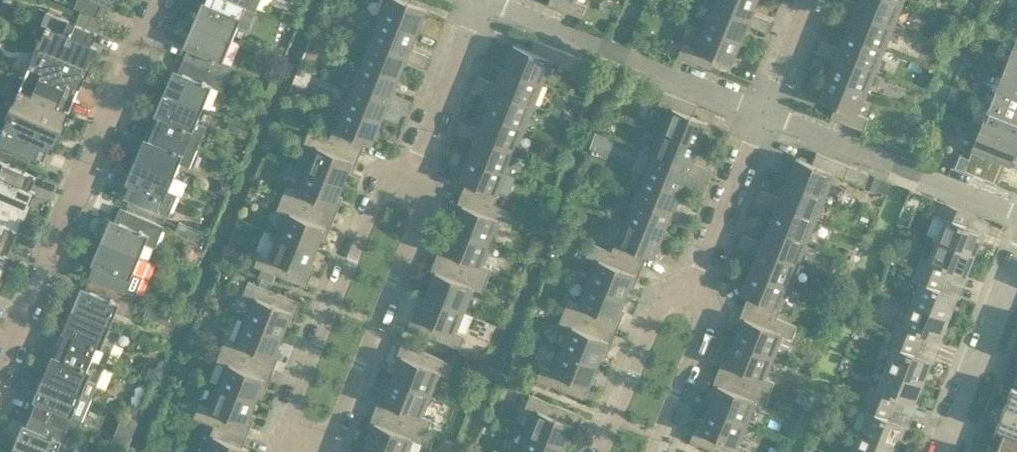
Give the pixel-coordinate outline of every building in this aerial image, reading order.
[(104,18),(111,0),(62,0),(104,18)] [(208,3),(206,5),(205,5),(203,5),(202,6),(200,7),(200,8),(192,27),(230,43),(238,25),(248,30),(256,9),(234,0),(214,0),(212,4),(208,3)] [(256,9),(260,0),(234,0),(256,9)] [(378,16),(417,32),(426,8),(410,2),(411,0),(385,0),(378,16)] [(548,4),(581,17),(586,4),(576,0),(550,0),(548,4)] [(711,3),(750,18),(752,13),(757,0),(712,0),(711,3)] [(844,11),(848,0),(837,0),(834,7),(844,11)] [(897,0),(859,0),(858,3),(849,0),(848,0),(844,11),(853,15),(855,9),(894,25),(903,2),(897,0)] [(750,18),(711,3),(702,25),(741,41),(747,24),(757,28),(761,17),(752,13),(750,18)] [(855,9),(853,15),(847,31),(885,47),(894,25),(855,9)] [(36,38),(34,44),(89,67),(91,62),(86,60),(98,32),(47,11),(42,24),(47,26),(41,41),(36,38)] [(417,32),(378,16),(369,39),(408,54),(410,48),(417,32)] [(771,21),(761,17),(757,28),(767,32),(771,21)] [(741,41),(702,25),(693,47),(683,43),(678,55),(711,69),(716,58),(731,64),(741,41)] [(230,43),(192,27),(187,38),(187,39),(186,40),(187,41),(187,42),(187,43),(188,43),(188,44),(190,45),(188,47),(193,49),(188,61),(227,78),(233,65),(223,61),(230,43)] [(885,47),(847,31),(840,48),(838,54),(876,69),(885,47)] [(1016,38),(1005,68),(1016,73),(1016,38)] [(408,54),(369,39),(360,61),(399,76),(406,60),(415,63),(420,52),(410,48),(408,54)] [(514,44),(504,67),(543,83),(552,60),(562,64),(567,52),(534,39),(530,50),(514,44)] [(816,51),(826,55),(830,44),(821,40),(816,51)] [(89,67),(34,44),(31,49),(36,51),(25,78),(70,97),(81,70),(86,72),(89,67)] [(876,69),(838,54),(840,48),(830,44),(826,55),(835,59),(829,76),(867,91),(876,69)] [(429,56),(420,52),(415,63),(425,67),(429,56)] [(581,72),(586,60),(567,52),(562,64),(581,72)] [(183,73),(178,71),(177,74),(176,73),(174,73),(172,74),(172,75),(171,76),(166,87),(205,104),(212,86),(222,90),(227,78),(188,61),(183,73)] [(399,76),(360,61),(351,83),(390,99),(392,93),(399,76)] [(543,83),(504,67),(498,84),(488,80),(484,91),(493,95),(495,89),(534,105),(543,83)] [(1005,68),(993,98),(1016,108),(1016,73),(1005,68)] [(474,87),(484,91),(488,80),(478,76),(474,87)] [(867,91),(829,76),(819,99),(835,105),(831,117),(864,130),(869,118),(858,114),(867,91)] [(70,97),(25,78),(13,105),(8,103),(6,108),(61,131),(63,126),(58,124),(70,97)] [(390,99),(351,83),(342,105),(381,121),(388,104),(397,108),(402,97),(392,93),(390,99)] [(166,87),(158,107),(157,107),(157,108),(157,109),(158,110),(158,111),(158,112),(159,112),(160,113),(159,116),(163,118),(159,129),(198,146),(207,126),(197,122),(205,104),(166,87)] [(495,89),(493,95),(486,112),(525,127),(534,105),(495,89)] [(697,104),(664,91),(659,103),(669,107),(660,130),(699,145),(708,122),(692,115),(697,104)] [(402,97),(397,108),(407,112),(412,101),(402,97)] [(993,98),(981,128),(1016,142),(1016,118),(1016,108),(993,98)] [(381,121),(342,105),(330,138),(329,139),(361,152),(365,142),(372,144),(381,121)] [(6,108),(4,113),(9,115),(3,129),(0,128),(0,144),(42,162),(54,134),(59,136),(61,131),(6,108)] [(525,127),(486,112),(480,128),(470,125),(466,136),(475,140),(478,134),(516,149),(525,127)] [(456,132),(466,136),(470,125),(461,121),(456,132)] [(981,128),(969,158),(974,160),(969,172),(992,181),(1000,160),(1010,164),(1016,146),(1016,142),(981,128)] [(142,144),(142,145),(135,160),(174,176),(180,162),(190,167),(198,146),(159,129),(154,141),(149,139),(148,142),(147,142),(146,142),(145,142),(144,142),(143,143),(142,144)] [(329,139),(330,138),(309,129),(304,143),(313,146),(305,168),(343,183),(350,166),(354,168),(361,152),(329,139)] [(699,145),(660,130),(651,152),(690,167),(692,162),(699,145)] [(478,134),(475,140),(469,156),(507,172),(516,149),(478,134)] [(690,167),(651,152),(642,174),(681,190),(688,173),(697,177),(701,166),(692,162),(690,167)] [(796,157),(787,180),(825,196),(834,173),(844,177),(849,165),(816,152),(812,163),(796,157)] [(969,172),(974,160),(969,158),(960,155),(957,162),(955,167),(969,172)] [(466,182),(462,192),(494,205),(494,204),(507,172),(469,156),(459,180),(466,182)] [(174,176),(135,160),(128,175),(128,176),(128,177),(128,178),(129,179),(130,181),(131,182),(130,184),(134,186),(129,199),(169,215),(178,194),(168,190),(174,176)] [(27,211),(30,206),(25,204),(36,176),(0,161),(0,200),(27,211)] [(869,173),(849,165),(844,177),(864,185),(869,173)] [(711,170),(701,166),(697,177),(707,181),(711,170)] [(343,183),(305,168),(296,189),(287,186),(282,197),(334,218),(341,202),(336,200),(343,183)] [(681,190),(642,174),(633,196),(672,212),(674,206),(681,190)] [(220,179),(216,189),(226,193),(230,183),(220,179)] [(816,218),(825,196),(787,180),(780,197),(771,193),(766,204),(776,208),(778,203),(816,218)] [(756,200),(766,204),(771,193),(761,189),(756,200)] [(494,205),(462,192),(455,209),(460,211),(453,227),(492,243),(500,221),(509,225),(515,212),(494,204),(494,205)] [(672,212),(633,196),(624,219),(663,234),(670,217),(679,221),(684,210),(674,206),(672,212)] [(334,218),(282,197),(277,209),(286,213),(278,234),(316,250),(323,233),(328,235),(334,218)] [(0,200),(0,237),(9,241),(20,214),(25,216),(27,211),(0,200)] [(778,203),(776,208),(769,225),(807,240),(816,218),(778,203)] [(946,218),(938,239),(974,253),(983,232),(966,225),(970,213),(944,203),(939,216),(946,218)] [(108,224),(107,225),(101,240),(139,257),(145,243),(155,247),(164,226),(125,209),(119,221),(115,220),(114,222),(113,222),(112,222),(111,222),(109,223),(108,224)] [(694,214),(684,210),(679,221),(689,225),(694,214)] [(900,215),(898,221),(907,225),(910,219),(900,215)] [(624,219),(611,251),(611,252),(643,265),(647,255),(654,258),(663,234),(624,219)] [(176,229),(200,239),(203,231),(179,222),(176,229)] [(799,263),(807,240),(769,225),(762,241),(753,238),(748,249),(758,253),(760,247),(799,263)] [(442,243),(435,259),(487,280),(492,268),(483,264),(492,243),(453,227),(446,245),(442,243)] [(310,267),(316,250),(278,234),(269,256),(260,252),(255,265),(261,268),(259,276),(262,277),(273,282),(276,274),(307,286),(314,269),(310,267)] [(738,245),(748,249),(753,238),(743,234),(738,245)] [(0,237),(0,262),(9,241),(0,237)] [(974,253),(938,239),(929,259),(923,257),(918,268),(944,279),(948,268),(965,275),(974,253)] [(150,261),(139,257),(101,240),(95,255),(94,256),(94,257),(94,258),(94,259),(95,260),(96,262),(97,262),(96,265),(100,266),(95,278),(135,295),(150,261)] [(643,265),(611,252),(611,251),(591,243),(586,256),(595,260),(586,281),(625,297),(632,280),(636,281),(643,265)] [(760,247),(758,253),(751,270),(790,285),(799,263),(760,247)] [(487,280),(435,259),(428,275),(433,277),(426,294),(465,310),(473,288),(483,292),(487,280)] [(944,279),(918,268),(913,280),(920,283),(912,303),(948,318),(957,296),(940,290),(944,279)] [(748,295),(744,305),(776,318),(777,317),(790,285),(751,270),(742,293),(748,295)] [(243,284),(246,276),(236,272),(233,280),(243,284)] [(294,319),(301,302),(270,289),(273,282),(262,277),(259,285),(248,281),(243,294),(253,297),(244,319),(282,334),(289,317),(294,319)] [(126,315),(132,302),(135,295),(95,278),(90,290),(86,288),(85,291),(83,291),(82,291),(81,291),(80,291),(79,293),(78,294),(72,309),(110,325),(116,311),(126,315)] [(625,297),(586,281),(578,303),(569,299),(564,311),(616,332),(623,315),(618,314),(625,297)] [(456,331),(465,310),(426,294),(419,311),(415,309),(408,327),(460,348),(465,335),(456,331)] [(150,303),(145,314),(152,317),(157,307),(150,303)] [(948,318),(912,303),(903,324),(897,321),(892,333),(918,343),(922,332),(939,339),(948,318)] [(776,318),(744,305),(738,322),(742,324),(735,341),(774,356),(783,335),(792,338),(797,325),(777,317),(776,318)] [(110,325),(72,309),(65,324),(65,325),(65,326),(65,327),(66,328),(66,329),(67,329),(68,330),(67,333),(71,335),(66,347),(106,363),(115,343),(105,339),(110,325)] [(616,332),(564,311),(559,323),(568,326),(560,348),(598,363),(605,346),(610,348),(616,332)] [(282,334),(244,319),(235,340),(226,337),(221,349),(273,370),(280,353),(276,351),(282,334)] [(918,343),(892,333),(887,344),(894,347),(886,368),(922,382),(931,361),(914,354),(918,343)] [(724,356),(717,372),(770,393),(775,381),(765,378),(774,356),(735,341),(728,358),(724,356)] [(399,361),(392,378),(431,394),(440,373),(449,376),(454,363),(402,342),(395,360),(399,361)] [(91,398),(106,363),(66,347),(61,358),(57,357),(56,359),(55,359),(54,359),(52,359),(51,360),(50,361),(49,362),(43,377),(91,398)] [(598,363),(560,348),(551,369),(542,366),(536,379),(589,400),(596,382),(592,380),(598,363)] [(273,370),(221,349),(216,361),(226,364),(217,386),(256,401),(262,384),(267,386),(273,370)] [(922,382),(886,368),(878,388),(871,386),(866,397),(892,408),(896,397),(914,404),(922,382)] [(770,393),(717,372),(711,389),(715,390),(708,407),(747,423),(756,401),(765,405),(770,393)] [(77,432),(91,398),(43,377),(36,392),(36,393),(36,394),(36,395),(36,396),(37,397),(38,398),(39,399),(38,402),(42,403),(37,415),(77,432)] [(381,394),(375,410),(427,431),(432,419),(422,415),(431,394),(392,378),(386,396),(381,394)] [(1004,406),(1016,411),(1016,387),(1012,385),(1004,406)] [(256,401),(217,386),(208,407),(199,403),(194,417),(214,425),(215,424),(247,436),(253,420),(249,418),(256,401)] [(534,411),(526,432),(564,448),(571,431),(576,432),(583,415),(530,394),(525,407),(534,411)] [(892,408),(866,397),(861,409),(868,412),(860,432),(896,447),(905,425),(888,418),(892,408)] [(995,427),(1004,430),(999,443),(1016,450),(1016,411),(1004,406),(995,427)] [(747,423),(708,407),(702,425),(697,423),(690,440),(720,451),(746,451),(748,448),(739,444),(747,423)] [(375,410),(368,427),(372,428),(366,445),(382,451),(408,451),(413,439),(422,443),(427,431),(375,410)] [(21,430),(20,431),(14,446),(29,451),(57,451),(58,448),(67,451),(68,451),(77,432),(37,415),(32,427),(28,425),(27,428),(26,428),(25,427),(23,428),(22,428),(21,429),(21,430)] [(214,425),(203,451),(248,451),(249,449),(243,447),(247,436),(215,424),(214,425)] [(115,434),(111,444),(127,450),(131,439),(116,432),(115,434)] [(526,432),(518,451),(563,451),(564,448),(526,432)] [(860,432),(852,451),(894,451),(896,447),(860,432)] [(999,443),(995,451),(1016,451),(1016,450),(999,443)]
